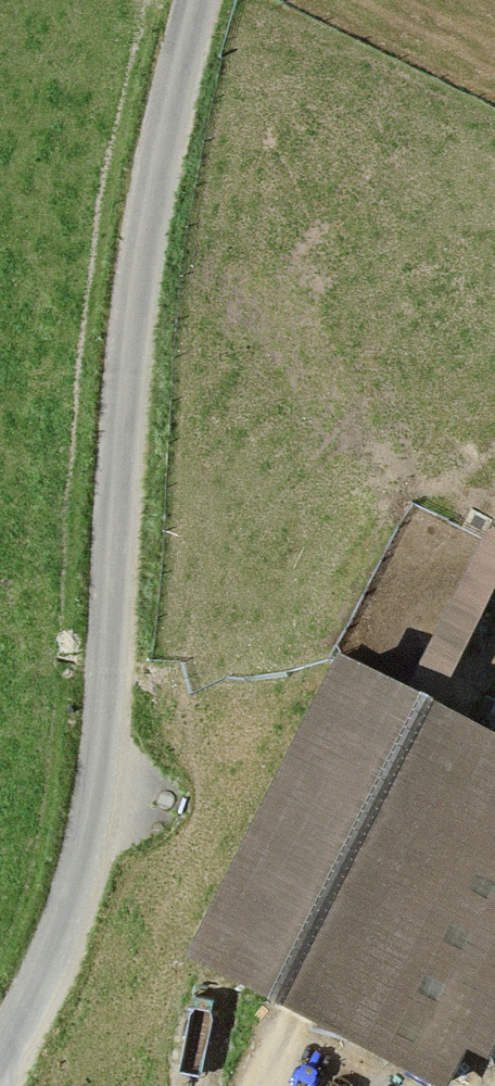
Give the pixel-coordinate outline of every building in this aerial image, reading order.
[(442,1079),(494,971),(494,745),(336,668),(194,959),(442,1079)]
